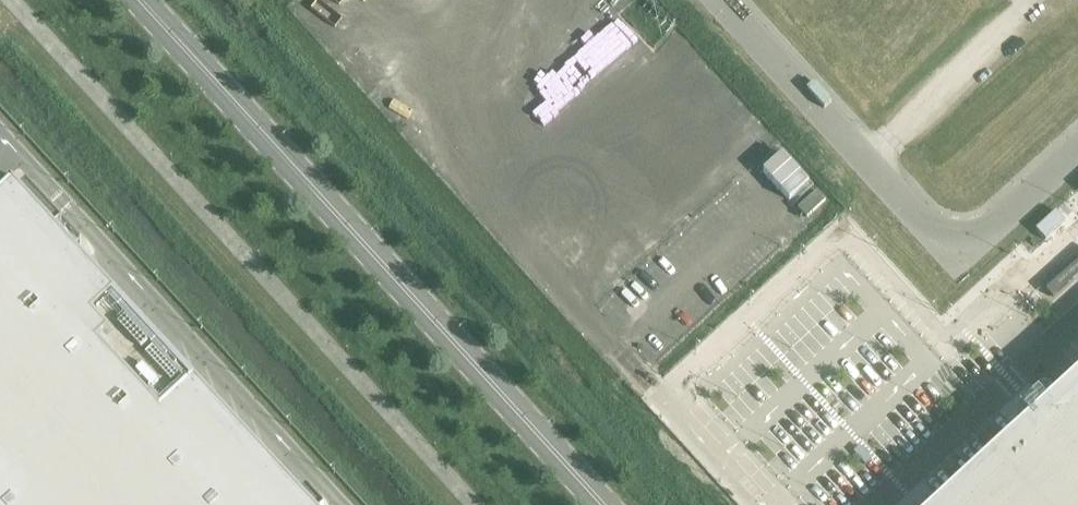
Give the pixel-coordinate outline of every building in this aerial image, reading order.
[(305,488),(296,496),(12,186),(0,196),(0,504),(321,504),(305,488)] [(1055,211),(1035,230),(1045,240),(1065,222),(1055,211)] [(1044,407),(1026,423),(937,504),(1077,504),(1077,376),(1044,407)]
